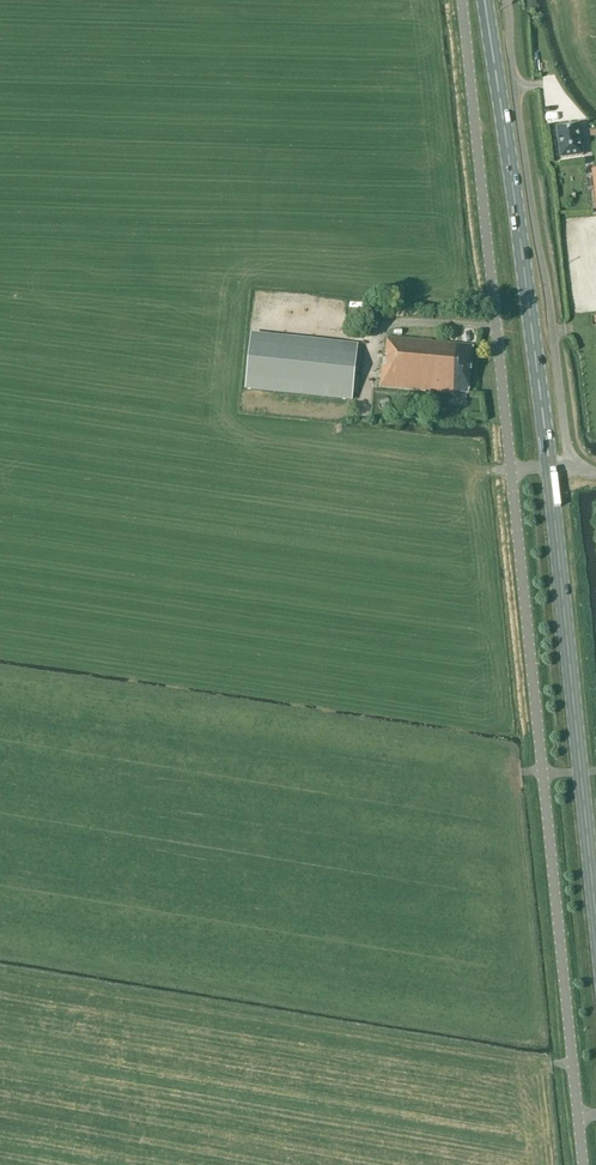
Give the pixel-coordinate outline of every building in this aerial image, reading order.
[(560,159),(583,156),(579,124),(556,127),(560,159)] [(595,322),(595,313),(587,314),(588,322),(595,322)] [(251,334),(245,391),(352,401),(358,345),(251,334)] [(453,395),(454,392),(469,394),(474,348),(387,339),(386,351),(384,350),(380,387),(453,395)]
